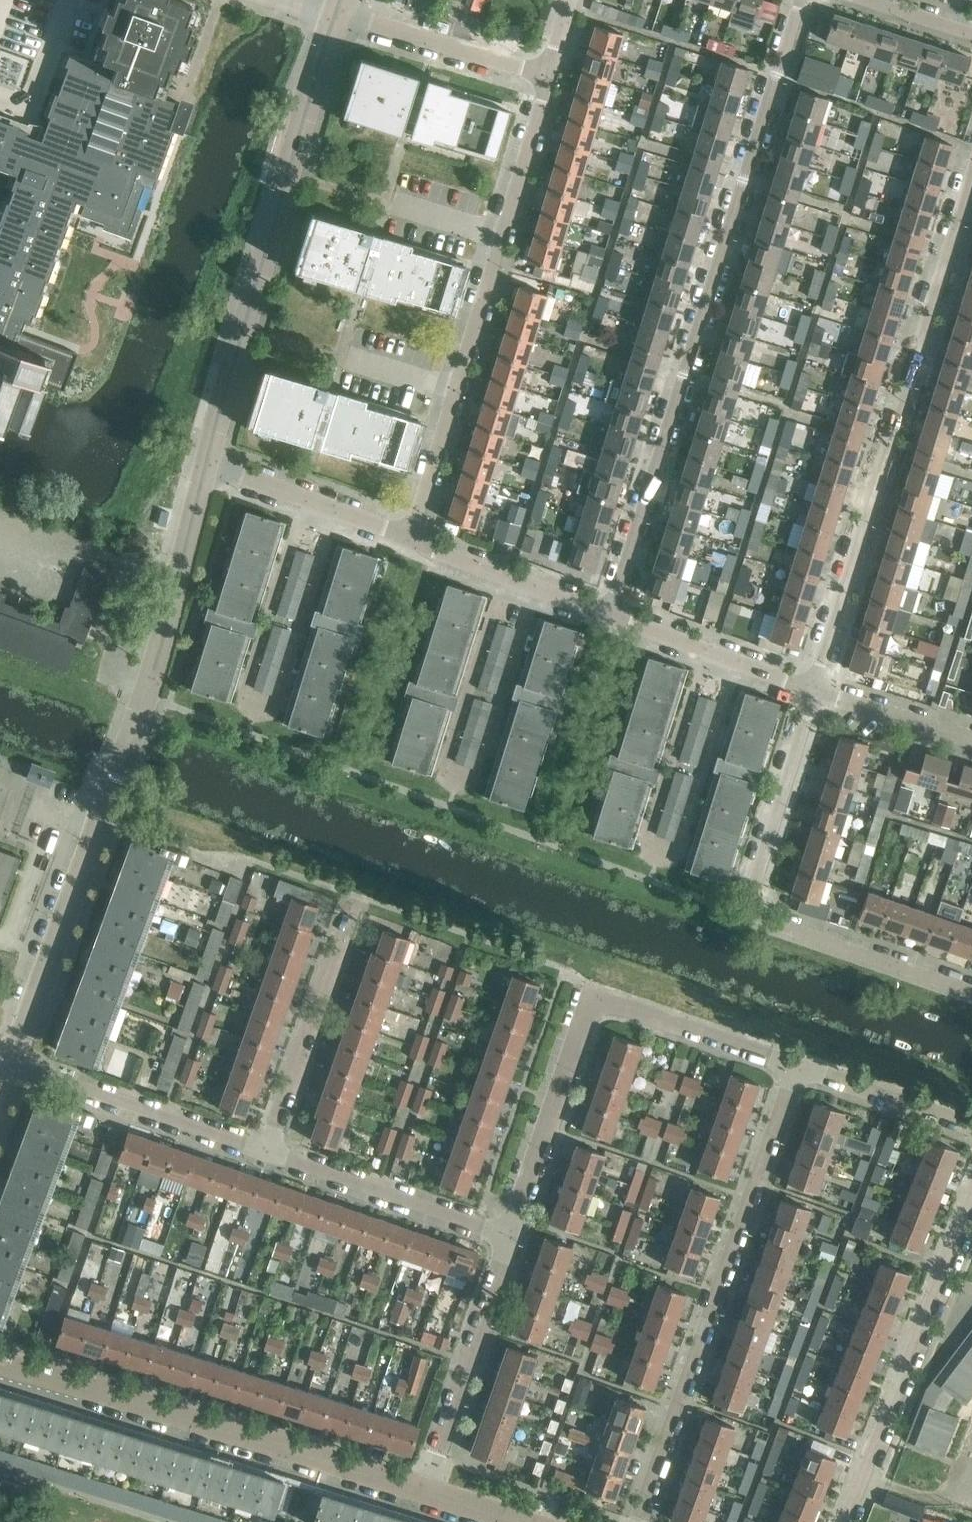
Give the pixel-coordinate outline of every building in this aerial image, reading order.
[(12,344),(17,331),(21,333),(21,331),(25,320),(31,322),(34,314),(36,315),(43,294),(41,293),(46,280),(48,281),(56,259),(54,258),(59,245),(61,246),(68,224),(66,224),(75,200),(85,204),(81,215),(128,231),(145,184),(134,181),(138,171),(157,179),(183,105),(156,95),(162,80),(164,81),(191,6),(175,0),(123,0),(102,59),(116,64),(112,75),(106,73),(108,68),(73,55),(41,141),(26,135),(12,173),(17,175),(12,189),(14,190),(9,203),(7,203),(0,222),(0,224),(1,225),(0,228),(0,340),(12,344)] [(733,11),(736,0),(711,0),(710,3),(733,11)] [(733,11),(756,18),(761,0),(736,0),(733,11)] [(756,18),(774,23),(780,4),(766,0),(761,0),(756,18)] [(605,15),(629,23),(632,14),(608,6),(605,15)] [(825,40),(848,47),(856,21),(834,13),(825,40)] [(632,14),(629,23),(642,27),(645,19),(632,14)] [(848,47),(871,55),(879,28),(856,21),(848,47)] [(661,33),(674,37),(677,29),(663,25),(661,33)] [(595,26),(588,49),(616,57),(623,34),(595,26)] [(871,55),(893,62),(902,35),(879,28),(871,55)] [(677,29),(674,37),(687,42),(690,33),(677,29)] [(893,62),(916,70),(925,43),(902,35),(893,62)] [(706,47),(719,51),(722,43),(709,39),(706,47)] [(722,43),(719,51),(733,56),(735,48),(722,43)] [(916,70),(939,77),(948,50),(925,43),(916,70)] [(588,49),(581,73),(609,81),(616,57),(588,49)] [(948,50),(939,77),(962,84),(970,58),(948,50)] [(673,56),(669,70),(678,72),(682,59),(673,56)] [(401,133),(405,118),(415,120),(412,130),(496,156),(510,111),(426,84),(423,94),(413,92),(418,76),(360,58),(343,115),(401,133)] [(649,59),(647,67),(660,71),(663,63),(649,59)] [(722,61),(715,84),(741,92),(748,69),(722,61)] [(660,71),(647,67),(644,76),(658,80),(660,71)] [(678,72),(669,70),(665,83),(674,86),(678,72)] [(581,73),(575,96),(602,104),(609,81),(581,73)] [(820,87),(833,92),(837,83),(823,78),(820,87)] [(837,83),(833,92),(846,97),(850,88),(837,83)] [(715,84),(707,107),(734,115),(741,92),(715,84)] [(801,90),(794,113),(820,121),(828,98),(801,90)] [(639,92),(635,105),(649,109),(653,96),(639,92)] [(865,104),(878,109),(881,100),(868,95),(865,104)] [(575,96),(568,120),(595,128),(602,104),(575,96)] [(881,100),(878,109),(891,113),(894,104),(881,100)] [(659,102),(655,115),(664,118),(668,105),(659,102)] [(635,105),(632,113),(646,117),(649,109),(635,105)] [(707,107),(700,130),(727,138),(734,115),(707,107)] [(909,120),(922,125),(927,117),(913,111),(909,120)] [(646,117),(632,113),(630,122),(643,127),(646,117)] [(794,113),(787,136),(813,144),(820,121),(794,113)] [(664,118),(655,115),(651,129),(660,131),(664,118)] [(927,117),(922,125),(935,130),(939,121),(927,117)] [(568,120),(561,143),(588,151),(595,128),(568,120)] [(861,120),(857,133),(866,136),(870,123),(861,120)] [(26,135),(27,132),(12,126),(13,125),(0,121),(0,169),(12,173),(26,135)] [(700,130),(693,153),(720,161),(727,138),(700,130)] [(875,132),(871,146),(880,148),(884,135),(875,132)] [(866,136),(857,133),(853,146),(862,149),(866,136)] [(622,145),(618,160),(632,164),(634,155),(638,141),(619,135),(617,144),(622,145)] [(787,136),(780,159),(806,167),(813,144),(787,136)] [(925,136),(918,159),(944,168),(952,144),(925,136)] [(561,143),(554,167),(582,175),(588,151),(561,143)] [(880,148),(871,146),(867,159),(876,162),(880,148)] [(641,160),(637,174),(646,177),(650,163),(653,153),(644,151),(641,160)] [(839,159),(857,165),(859,158),(841,153),(839,159)] [(780,159),(773,182),(799,190),(806,167),(780,159)] [(918,159),(910,183),(937,191),(944,168),(918,159)] [(632,164),(618,160),(615,169),(629,173),(632,164)] [(690,164),(683,187),(709,196),(717,173),(690,164)] [(834,176),(844,178),(853,181),(857,168),(847,165),(846,169),(837,166),(834,176)] [(554,167),(547,191),(575,199),(582,175),(554,167)] [(630,196),(639,199),(640,199),(641,197),(640,196),(646,177),(637,174),(633,187),(630,196)] [(853,181),(844,178),(839,192),(848,195),(853,181)] [(862,178),(858,191),(866,194),(871,181),(862,178)] [(910,183),(903,206),(930,214),(937,191),(910,183)] [(683,187),(676,210),(702,218),(709,196),(683,187)] [(547,191),(540,214),(568,222),(575,199),(547,191)] [(866,194),(858,191),(853,205),(862,207),(866,194)] [(769,194),(762,216),(789,225),(796,202),(769,194)] [(627,205),(623,219),(632,221),(639,199),(630,196),(627,205)] [(606,198),(603,207),(617,211),(620,202),(606,198)] [(903,206),(896,228),(923,237),(930,214),(903,206)] [(617,211),(603,207),(601,215),(614,219),(617,211)] [(676,210),(669,233),(695,241),(702,218),(676,210)] [(298,271),(355,289),(373,232),(315,214),(298,271)] [(540,214),(534,238),(561,246),(568,222),(540,214)] [(762,216),(755,239),(782,247),(789,225),(762,216)] [(632,221),(623,219),(619,232),(628,235),(632,221)] [(829,223),(825,237),(834,239),(838,226),(829,223)] [(669,233),(662,256),(688,264),(695,241),(669,233)] [(844,236),(840,249),(849,252),(853,238),(844,236)] [(834,239),(825,237),(821,250),(830,253),(834,239)] [(561,246),(534,238),(527,261),(554,269),(561,246)] [(755,239),(748,262),(774,270),(782,247),(755,239)] [(366,286),(451,312),(465,266),(381,240),(366,286)] [(893,240),(886,262),(912,271),(919,248),(893,240)] [(592,245),(589,253),(603,257),(605,249),(592,245)] [(849,252),(840,249),(836,262),(845,265),(849,252)] [(613,251),(609,264),(618,267),(622,253),(613,251)] [(603,257),(589,253),(587,262),(593,264),(590,274),(598,276),(600,266),(603,257)] [(662,256),(655,279),(681,287),(688,264),(662,256)] [(748,262),(741,285),(767,293),(774,270),(748,262)] [(886,262),(879,285),(905,294),(912,271),(886,262)] [(618,267),(609,264),(605,277),(614,280),(618,267)] [(816,269),(812,282),(821,284),(824,271),(816,269)] [(655,279),(648,301),(674,310),(681,287),(655,279)] [(830,281),(826,294),(835,297),(839,283),(830,281)] [(821,284),(812,282),(807,296),(816,298),(821,284)] [(741,285),(734,308),(760,316),(767,293),(741,285)] [(879,285),(872,308),(898,316),(905,294),(879,285)] [(519,286),(512,309),(540,318),(547,294),(519,286)] [(958,314),(971,318),(971,293),(965,291),(958,314)] [(835,297),(826,294),(822,307),(831,310),(835,297)] [(599,296),(595,309),(604,312),(608,299),(599,296)] [(648,301),(640,324),(667,333),(674,310),(648,301)] [(734,308),(727,330),(753,339),(760,316),(734,308)] [(872,308),(865,331),(891,339),(898,316),(872,308)] [(512,309),(505,333),(532,341),(537,327),(542,328),(545,320),(540,318),(512,309)] [(604,312),(595,309),(591,322),(600,325),(604,312)] [(802,314),(797,327),(806,330),(811,317),(802,314)] [(951,337),(971,343),(971,318),(958,314),(951,337)] [(569,318),(566,326),(580,331),(583,322),(569,318)] [(640,324),(633,347),(660,355),(667,333),(640,324)] [(580,331),(566,326),(564,335),(577,339),(580,331)] [(816,326),(812,339),(821,342),(825,329),(816,326)] [(806,330),(797,327),(793,341),(802,344),(806,330)] [(727,330),(720,353),(746,362),(753,339),(727,330)] [(3,430),(7,419),(19,424),(21,420),(31,423),(40,399),(45,384),(64,390),(78,352),(21,331),(21,333),(17,331),(12,344),(0,340),(0,428),(3,430)] [(865,331),(857,354),(884,362),(891,339),(865,331)] [(505,333),(498,356),(525,365),(532,341),(505,333)] [(944,360),(971,368),(971,363),(971,343),(951,337),(944,360)] [(821,342),(812,339),(808,353),(817,356),(821,342)] [(720,353),(713,376),(739,384),(746,362),(720,353)] [(581,354),(577,366),(586,370),(590,357),(581,354)] [(857,354),(850,377),(877,385),(884,362),(857,354)] [(498,356),(490,379),(518,388),(525,365),(498,356)] [(630,358),(623,381),(650,390),(657,367),(630,358)] [(788,359),(784,373),(792,375),(796,362),(788,359)] [(944,360),(937,382),(963,391),(971,368),(944,360)] [(554,365),(552,373),(566,377),(568,369),(554,365)] [(586,370),(577,366),(573,380),(582,383),(586,370)] [(252,426),(310,444),(328,387),(270,369),(252,426)] [(802,372),(798,385),(807,388),(811,374),(802,372)] [(566,377),(552,373),(549,382),(563,386),(566,377)] [(792,375),(784,373),(780,386),(788,389),(792,375)] [(850,377),(843,399),(870,408),(877,385),(850,377)] [(490,379),(483,403),(511,411),(518,388),(490,379)] [(623,381),(616,404),(643,412),(650,390),(623,381)] [(937,382),(930,405),(956,414),(963,391),(937,382)] [(807,388),(798,385),(794,398),(791,407),(800,410),(803,401),(807,388)] [(709,387),(702,410),(729,418),(736,396),(709,387)] [(321,442),(406,468),(420,422),(335,396),(321,442)] [(567,399),(563,413),(572,416),(576,402),(567,399)] [(843,399),(836,422),(863,431),(870,408),(843,399)] [(483,403),(476,426),(503,435),(511,411),(483,403)] [(616,404),(609,427),(636,435),(643,412),(616,404)] [(930,405),(922,428),(949,436),(956,414),(930,405)] [(702,410),(695,433),(722,441),(729,418),(702,410)] [(540,411),(537,420),(551,424),(554,415),(540,411)] [(572,416),(563,413),(559,426),(568,429),(572,416)] [(769,418),(765,431),(774,434),(778,420),(769,418)] [(551,424),(537,420),(534,429),(548,433),(551,424)] [(476,426),(469,450),(496,458),(503,435),(476,426)] [(609,427),(602,450),(629,458),(636,435),(609,427)] [(922,428),(915,451),(942,459),(949,436),(922,428)] [(760,490),(764,491),(782,430),(779,429),(760,490)] [(784,429),(780,443),(789,446),(793,432),(784,429)] [(812,452),(826,456),(852,465),(859,442),(833,434),(819,429),(812,452)] [(774,434),(765,431),(761,444),(770,447),(774,434)] [(695,433),(688,455),(715,464),(722,441),(695,433)] [(963,440),(960,450),(971,454),(971,442),(963,440)] [(789,446),(780,443),(776,456),(785,459),(789,446)] [(553,446),(549,458),(558,461),(562,448),(553,446)] [(469,450),(461,473),(489,481),(496,458),(469,450)] [(602,450),(595,473),(622,481),(629,458),(602,450)] [(688,455),(681,478),(708,487),(715,464),(688,455)] [(826,456),(819,479),(845,488),(852,465),(826,456)] [(526,457),(523,466),(537,470),(540,462),(526,457)] [(558,461),(549,458),(545,472),(554,475),(558,461)] [(912,462),(905,485),(932,494),(939,471),(912,462)] [(756,463),(751,476),(760,479),(764,466),(756,463)] [(562,478),(582,480),(584,466),(563,464),(562,478)] [(537,470),(523,466),(521,475),(534,479),(537,470)] [(545,472),(541,483),(555,487),(558,478),(553,476),(554,475),(545,472)] [(461,473),(454,496),(482,505),(489,481),(461,473)] [(595,473),(588,495),(615,504),(622,481),(595,473)] [(734,474),(731,482),(748,488),(750,479),(734,474)] [(770,475),(766,488),(775,491),(779,478),(770,475)] [(760,479),(751,476),(748,488),(747,490),(756,492),(760,479)] [(681,478),(674,501),(701,509),(708,487),(681,478)] [(971,506),(971,481),(961,478),(954,501),(971,506)] [(819,479),(812,502),(838,510),(845,488),(819,479)] [(905,485),(898,508),(925,516),(932,494),(905,485)] [(775,491),(766,488),(762,502),(771,504),(775,491)] [(539,490),(535,503),(544,506),(548,493),(539,490)] [(588,495),(581,518),(608,526),(615,504),(588,495)] [(482,505),(454,496),(447,520),(474,528),(482,505)] [(674,501),(667,524),(693,532),(701,509),(674,501)] [(799,513),(796,522),(831,533),(838,510),(812,502),(807,515),(799,513)] [(544,506),(535,503),(531,517),(540,520),(544,506)] [(512,504),(509,513),(523,517),(525,508),(512,504)] [(741,508),(737,521),(746,524),(750,511),(741,508)] [(898,508),(891,531),(918,539),(925,516),(898,508)] [(280,521),(246,511),(236,543),(270,554),(280,521)] [(523,517),(509,513),(507,521),(499,519),(493,538),(514,544),(523,517)] [(581,518),(574,541),(601,549),(608,526),(581,518)] [(756,520),(752,534),(761,536),(765,523),(756,520)] [(746,524),(737,521),(733,535),(742,537),(746,524)] [(802,533),(797,548),(824,556),(831,533),(796,522),(793,530),(802,533)] [(667,524),(660,547),(686,555),(693,532),(667,524)] [(891,531),(884,554),(911,562),(918,539),(891,531)] [(761,536),(752,534),(747,547),(756,550),(761,536)] [(525,536),(521,549),(530,552),(534,538),(525,536)] [(601,549),(574,541),(564,538),(557,561),(594,572),(601,549)] [(236,543),(226,576),(260,587),(270,554),(236,543)] [(377,556),(343,546),(333,579),(367,589),(377,556)] [(660,547),(653,570),(679,578),(686,555),(660,547)] [(797,548),(790,571),(817,579),(824,556),(797,548)] [(304,551),(304,552),(298,550),(278,614),(294,619),(314,555),(307,553),(308,552),(304,551)] [(727,554),(723,567),(732,570),(736,556),(727,554)] [(884,554),(877,577),(904,585),(911,562),(884,554)] [(742,566),(738,579),(747,582),(747,581),(755,583),(759,572),(751,569),(742,566)] [(723,567),(716,591),(725,594),(732,570),(723,567)] [(8,649),(6,652),(8,653),(9,650),(37,660),(36,663),(37,663),(38,660),(65,671),(64,673),(66,674),(76,644),(81,646),(82,643),(85,636),(88,637),(93,624),(90,623),(107,576),(85,568),(70,608),(67,606),(61,624),(37,615),(40,607),(37,615),(2,603),(6,594),(0,592),(0,647),(8,649)] [(679,578),(653,570),(646,593),(672,601),(679,578)] [(790,571),(783,593),(810,602),(817,579),(790,571)] [(226,576),(215,609),(250,619),(260,587),(226,576)] [(877,577),(870,599),(896,608),(904,585),(877,577)] [(333,579),(323,612),(357,622),(367,589),(333,579)] [(747,582),(738,579),(734,592),(743,595),(747,582)] [(481,594),(447,584),(437,616),(471,627),(481,594)] [(961,588),(957,601),(966,604),(970,591),(961,588)] [(725,594),(716,591),(712,589),(703,617),(716,621),(725,594)] [(783,593),(776,616),(803,624),(810,602),(783,593)] [(870,599),(863,622),(889,630),(896,608),(870,599)] [(966,604),(957,601),(953,615),(961,617),(966,604)] [(215,609),(209,607),(204,622),(211,624),(245,634),(252,636),(257,622),(250,619),(215,609)] [(316,610),(311,624),(318,626),(352,637),(359,639),(364,624),(357,622),(323,612),(316,610)] [(728,611),(724,625),(732,627),(737,614),(728,611)] [(437,616),(427,649),(461,660),(471,627),(437,616)] [(803,624),(776,616),(769,639),(796,647),(803,624)] [(578,630),(544,619),(534,652),(568,663),(578,630)] [(863,622),(855,645),(882,653),(889,630),(863,622)] [(479,687),(495,692),(515,628),(499,623),(479,687)] [(968,623),(964,637),(970,639),(971,633),(971,624),(968,623)] [(245,634),(211,624),(201,656),(235,667),(245,634)] [(255,689),(271,694),(290,630),(274,625),(255,689)] [(318,626),(308,659),(342,669),(352,637),(318,626)] [(944,632),(940,646),(949,648),(953,635),(944,632)] [(882,653),(855,645),(848,668),(875,676),(882,653)] [(949,648),(940,646),(936,659),(945,662),(949,648)] [(416,682),(451,693),(461,660),(427,649),(416,682)] [(956,649),(951,663),(958,665),(959,662),(962,651),(956,649)] [(568,663),(534,652),(524,685),(558,695),(568,663)] [(201,656),(191,689),(225,700),(235,667),(201,656)] [(682,667),(648,656),(638,689),(672,700),(682,667)] [(959,662),(958,665),(964,667),(966,659),(960,657),(959,662)] [(308,659),(298,692),(332,702),(342,669),(308,659)] [(958,665),(951,663),(947,677),(953,680),(958,665)] [(925,692),(934,694),(938,681),(929,678),(925,692)] [(409,680),(405,694),(412,697),(446,707),(453,709),(458,695),(451,693),(416,682),(409,680)] [(524,685),(517,683),(513,697),(519,699),(554,710),(561,712),(565,698),(558,695),(524,685)] [(638,689),(628,722),(662,733),(672,700),(638,689)] [(938,705),(945,707),(949,692),(943,690),(938,705)] [(298,692),(288,724),(322,735),(332,702),(298,692)] [(779,702),(745,692),(735,725),(769,735),(779,702)] [(710,699),(710,698),(706,697),(706,698),(700,696),(680,760),(696,765),(716,701),(710,699)] [(412,697),(402,729),(436,740),(446,707),(412,697)] [(456,762),(472,767),(491,703),(476,698),(456,762)] [(519,699),(509,732),(543,743),(554,710),(519,699)] [(662,733),(628,722),(617,755),(651,766),(662,733)] [(769,735),(735,725),(725,758),(759,768),(769,735)] [(402,729),(392,762),(426,773),(436,740),(402,729)] [(509,732),(499,765),(533,776),(543,743),(509,732)] [(840,735),(833,758),(860,766),(867,743),(840,735)] [(902,778),(947,792),(951,781),(945,779),(951,759),(925,751),(919,771),(905,767),(902,778)] [(654,782),(659,768),(651,766),(617,755),(610,753),(606,767),(613,769),(647,780),(654,782)] [(754,782),(761,785),(766,770),(759,768),(725,758),(718,755),(713,770),(720,772),(754,782)] [(833,758),(826,781),(853,789),(860,766),(833,758)] [(971,800),(971,765),(963,763),(957,783),(951,781),(947,792),(971,800)] [(32,764),(27,778),(49,786),(54,772),(32,764)] [(499,765),(489,798),(523,808),(533,776),(499,765)] [(889,766),(887,775),(896,778),(898,768),(889,766)] [(613,769),(603,802),(637,813),(647,780),(613,769)] [(657,835),(673,840),(692,776),(676,771),(657,835)] [(710,805),(744,815),(754,782),(720,772),(710,805)] [(887,775),(880,797),(889,800),(896,778),(887,775)] [(826,781),(819,803),(846,812),(853,789),(826,781)] [(880,797),(873,820),(882,823),(889,800),(880,797)] [(897,797),(894,808),(906,812),(910,801),(897,797)] [(603,802),(593,835),(627,846),(637,813),(603,802)] [(933,822),(948,827),(954,807),(939,802),(933,822)] [(819,803),(812,826),(839,834),(846,812),(819,803)] [(710,805),(700,838),(734,848),(744,815),(710,805)] [(882,823),(873,820),(868,834),(877,837),(882,823)] [(900,833),(912,836),(915,828),(902,824),(900,833)] [(812,826),(805,849),(832,857),(839,834),(812,826)] [(915,828),(912,836),(910,844),(918,847),(921,839),(926,841),(926,840),(935,843),(937,835),(929,832),(915,828)] [(945,846),(958,850),(961,841),(948,837),(945,846)] [(700,838),(690,871),(724,881),(734,848),(700,838)] [(93,1063),(103,1036),(168,859),(185,865),(188,865),(191,863),(192,859),(191,856),(189,854),(181,851),(177,849),(161,844),(158,851),(132,841),(130,848),(129,848),(124,860),(125,860),(116,885),(115,884),(112,894),(113,894),(97,938),(96,937),(93,947),(94,947),(78,991),(76,991),(73,1000),(74,1000),(66,1022),(65,1022),(63,1026),(64,1027),(56,1049),(93,1063)] [(958,850),(971,854),(971,853),(971,845),(961,841),(958,850)] [(21,857),(0,849),(0,916),(21,857)] [(805,849),(798,872),(825,880),(832,857),(805,849)] [(863,852),(859,865),(868,868),(872,855),(863,852)] [(868,868),(859,865),(854,879),(863,882),(868,868)] [(818,902),(825,880),(798,872),(791,895),(802,898),(798,911),(825,920),(830,906),(818,902)] [(223,898),(223,899),(234,903),(242,880),(231,876),(223,898)] [(291,901),(284,921),(309,930),(309,929),(317,906),(309,903),(313,891),(279,879),(274,895),(291,901)] [(212,881),(208,892),(223,898),(227,888),(222,886),(222,885),(212,881)] [(849,920),(858,893),(852,891),(843,918),(849,920)] [(858,918),(881,926),(890,899),(867,892),(858,918)] [(246,894),(241,906),(253,910),(257,898),(246,894)] [(234,903),(223,899),(215,921),(226,925),(234,903)] [(881,926),(904,934),(913,907),(890,899),(881,926)] [(904,934),(926,942),(935,915),(913,907),(904,934)] [(926,942),(949,949),(958,923),(935,915),(926,942)] [(237,918),(233,929),(245,933),(249,922),(237,918)] [(842,918),(840,924),(848,926),(850,920),(849,920),(843,918),(842,918)] [(284,921),(276,944),(305,954),(313,931),(309,929),(309,930),(284,921)] [(971,957),(971,955),(971,928),(958,923),(949,949),(971,957)] [(190,926),(185,942),(196,946),(202,930),(190,926)] [(213,927),(204,952),(216,956),(224,931),(213,927)] [(245,933),(233,929),(229,941),(240,946),(245,933)] [(384,930),(376,953),(401,962),(409,938),(384,930)] [(276,944),(268,968),(297,978),(305,954),(276,944)] [(372,951),(364,975),(392,985),(401,962),(376,953),(372,951)] [(216,956),(204,952),(196,975),(208,979),(216,956)] [(438,975),(449,979),(453,967),(442,963),(438,975)] [(171,964),(169,972),(190,980),(193,972),(171,964)] [(221,964),(217,976),(228,980),(233,968),(221,964)] [(268,968),(260,991),(289,1001),(297,978),(268,968)] [(460,970),(456,981),(468,986),(472,974),(460,970)] [(364,975),(356,998),(384,1008),(392,985),(364,975)] [(513,975),(505,998),(530,1007),(538,984),(513,975)] [(228,980),(217,976),(212,988),(224,992),(228,980)] [(173,980),(167,996),(178,999),(184,984),(173,980)] [(194,981),(186,1005),(197,1009),(206,985),(194,981)] [(433,987),(430,998),(441,1002),(445,991),(433,987)] [(260,991),(252,1014),(280,1024),(289,1001),(260,991)] [(452,993),(448,1005),(460,1009),(464,997),(452,993)] [(356,998),(348,1022),(376,1032),(384,1008),(356,998)] [(441,1002),(430,998),(425,1010),(437,1014),(441,1002)] [(505,998),(497,1022),(525,1032),(534,1008),(530,1007),(505,998)] [(197,1009),(186,1005),(177,1028),(189,1032),(197,1009)] [(460,1009),(448,1005),(444,1017),(455,1021),(460,1009)] [(204,1011),(200,1023),(212,1027),(216,1015),(204,1011)] [(252,1014),(243,1038),(272,1048),(280,1024),(252,1014)] [(348,1022),(339,1045),(368,1055),(376,1032),(348,1022)] [(497,1022),(489,1045),(517,1055),(525,1032),(497,1022)] [(212,1027),(200,1023),(196,1035),(208,1039),(212,1027)] [(417,1033),(413,1045),(425,1048),(429,1037),(417,1033)] [(175,1035),(166,1059),(178,1063),(187,1039),(175,1035)] [(614,1035),(606,1058),(634,1068),(642,1044),(614,1035)] [(243,1038),(235,1061),(264,1071),(272,1048),(243,1038)] [(436,1039),(432,1051),(443,1055),(447,1043),(436,1039)] [(339,1045),(331,1068),(360,1078),(368,1055),(339,1045)] [(425,1048),(413,1045),(409,1057),(421,1061),(425,1048)] [(489,1045),(481,1068),(509,1078),(517,1055),(489,1045)] [(443,1055),(432,1051),(428,1063),(439,1067),(443,1055)] [(188,1057),(184,1069),(196,1073),(200,1061),(188,1057)] [(606,1058),(598,1082),(626,1092),(634,1068),(606,1058)] [(178,1063),(166,1059),(157,1086),(168,1090),(178,1063)] [(227,1085),(252,1093),(256,1095),(264,1071),(235,1061),(227,1085)] [(331,1068),(323,1091),(352,1101),(360,1078),(331,1068)] [(481,1068),(473,1092),(501,1102),(509,1078),(481,1068)] [(196,1073),(184,1069),(180,1081),(191,1085),(196,1073)] [(657,1071),(655,1075),(675,1082),(678,1074),(662,1069),(661,1072),(657,1071)] [(731,1074),(723,1097),(750,1107),(758,1083),(731,1074)] [(675,1082),(655,1075),(654,1080),(658,1081),(656,1085),(672,1091),(675,1082)] [(684,1075),(681,1083),(701,1090),(703,1086),(699,1084),(700,1081),(684,1075)] [(401,1079),(397,1091),(409,1095),(413,1083),(401,1079)] [(598,1082),(590,1106),(617,1115),(626,1092),(598,1082)] [(701,1090),(681,1083),(678,1091),(695,1097),(696,1093),(699,1094),(701,1090)] [(252,1093),(227,1085),(219,1108),(244,1117),(252,1093)] [(420,1086),(416,1098),(427,1102),(431,1090),(420,1086)] [(315,1115),(319,1116),(344,1125),(352,1101),(323,1091),(315,1115)] [(409,1095),(397,1091),(393,1103),(405,1107),(409,1095)] [(473,1092),(464,1115),(493,1125),(501,1102),(473,1092)] [(723,1097),(715,1121),(742,1131),(750,1107),(723,1097)] [(427,1102),(416,1098),(412,1109),(423,1113),(427,1102)] [(8,1296),(73,1118),(90,1125),(93,1124),(96,1122),(97,1119),(96,1116),(94,1113),(86,1111),(66,1103),(63,1110),(38,1101),(0,1204),(0,1318),(8,1296)] [(815,1102),(808,1122),(836,1132),(843,1112),(815,1102)] [(617,1115),(590,1106),(582,1130),(609,1139),(617,1115)] [(464,1115),(456,1138),(485,1148),(493,1125),(464,1115)] [(641,1118),(639,1123),(659,1130),(662,1121),(646,1115),(644,1119),(641,1118)] [(344,1125),(319,1116),(311,1139),(336,1148),(344,1125)] [(715,1121),(706,1145),(734,1154),(742,1131),(715,1121)] [(668,1122),(665,1130),(685,1137),(686,1133),(683,1131),(684,1127),(668,1122)] [(808,1122),(802,1142),(830,1152),(836,1132),(808,1122)] [(659,1130),(639,1123),(638,1126),(641,1128),(640,1132),(656,1137),(659,1130)] [(110,1126),(102,1149),(113,1153),(121,1130),(110,1126)] [(385,1126),(381,1138),(392,1142),(397,1129),(385,1126)] [(867,1141),(875,1145),(881,1130),(872,1126),(867,1141)] [(685,1137),(665,1130),(662,1138),(678,1144),(679,1140),(683,1141),(685,1137)] [(889,1131),(884,1145),(892,1148),(897,1134),(889,1131)] [(119,1159),(141,1166),(150,1139),(128,1132),(119,1159)] [(377,1149),(381,1138),(363,1132),(356,1152),(374,1158),(377,1149)] [(404,1132),(399,1145),(411,1148),(415,1136),(404,1132)] [(836,1132),(833,1141),(842,1145),(846,1135),(836,1132)] [(392,1142),(381,1138),(377,1149),(388,1153),(392,1142)] [(456,1138),(448,1161),(473,1170),(477,1172),(485,1148),(456,1138)] [(141,1166),(163,1174),(172,1147),(150,1139),(141,1166)] [(929,1140),(922,1160),(949,1171),(957,1151),(929,1140)] [(863,1141),(860,1151),(870,1154),(873,1144),(863,1141)] [(802,1142),(795,1162),(823,1171),(830,1152),(802,1142)] [(411,1148),(399,1145),(396,1156),(407,1160),(411,1148)] [(577,1145),(570,1164),(598,1174),(605,1154),(577,1145)] [(734,1154),(706,1145),(698,1169),(726,1178),(734,1154)] [(892,1148),(884,1145),(878,1161),(886,1164),(892,1148)] [(163,1174),(185,1181),(194,1155),(172,1147),(163,1174)] [(113,1153),(102,1149),(94,1171),(106,1175),(113,1153)] [(185,1181),(207,1189),(216,1162),(194,1155),(185,1181)] [(922,1160),(914,1180),(941,1190),(949,1171),(922,1160)] [(473,1170),(448,1161),(440,1185),(465,1193),(473,1170)] [(207,1189),(228,1196),(238,1170),(216,1162),(207,1189)] [(823,1171),(795,1162),(788,1181),(816,1191),(823,1171)] [(868,1165),(859,1162),(854,1177),(862,1180),(868,1165)] [(570,1164),(563,1183),(591,1193),(598,1174),(570,1164)] [(870,1179),(879,1183),(884,1168),(876,1165),(870,1179)] [(636,1169),(631,1184),(639,1187),(644,1172),(636,1169)] [(228,1196),(250,1204),(259,1177),(238,1170),(228,1196)] [(649,1176),(644,1192),(652,1194),(658,1179),(649,1176)] [(92,1177),(83,1203),(95,1207),(104,1181),(92,1177)] [(250,1204),(272,1211),(281,1185),(259,1177),(250,1204)] [(914,1180),(906,1200),(933,1210),(941,1190),(914,1180)] [(112,1181),(106,1196),(115,1199),(119,1188),(115,1186),(117,1182),(112,1181)] [(563,1183),(557,1203),(585,1212),(591,1193),(563,1183)] [(639,1187),(631,1184),(625,1199),(634,1202),(639,1187)] [(272,1211),(294,1219),(303,1192),(281,1185),(272,1211)] [(868,1185),(860,1204),(876,1210),(879,1202),(870,1199),(874,1187),(868,1185)] [(691,1187),(684,1207),(712,1216),(719,1197),(691,1187)] [(839,1196),(854,1202),(857,1193),(842,1188),(839,1196)] [(294,1219),(316,1226),(325,1200),(303,1192),(294,1219)] [(652,1194),(644,1192),(639,1207),(647,1210),(652,1194)] [(143,1209),(151,1212),(156,1196),(152,1195),(151,1198),(147,1197),(143,1209)] [(156,1196),(151,1212),(159,1214),(163,1203),(159,1201),(160,1197),(156,1196)] [(316,1226),(338,1234),(347,1207),(325,1200),(316,1226)] [(781,1200),(774,1220),(802,1229),(809,1209),(781,1200)] [(906,1200),(898,1219),(925,1230),(933,1210),(906,1200)] [(95,1207),(83,1203),(76,1225),(87,1228),(95,1207)] [(585,1212),(557,1203),(550,1222),(578,1231),(585,1212)] [(861,1205),(858,1216),(869,1220),(873,1210),(861,1205)] [(338,1234),(359,1242),(369,1215),(347,1207),(338,1234)] [(684,1207),(677,1226),(705,1236),(712,1216),(684,1207)] [(623,1208),(617,1224),(626,1226),(631,1211),(623,1208)] [(186,1224),(194,1226),(199,1211),(195,1210),(194,1213),(190,1212),(186,1224)] [(199,1211),(194,1226),(202,1229),(206,1217),(202,1216),(203,1212),(199,1211)] [(817,1229),(825,1232),(831,1217),(823,1214),(817,1229)] [(359,1242),(381,1249),(391,1222),(369,1215),(359,1242)] [(635,1216),(630,1231),(638,1234),(644,1219),(635,1216)] [(856,1216),(850,1232),(863,1236),(868,1220),(856,1216)] [(925,1230),(898,1219),(890,1239),(918,1250),(925,1230)] [(774,1220),(767,1240),(796,1249),(802,1229),(774,1220)] [(381,1249),(403,1257),(412,1230),(391,1222),(381,1249)] [(626,1226),(617,1224),(612,1239),(620,1242),(626,1226)] [(229,1239),(237,1242),(243,1226),(238,1225),(237,1229),(233,1227),(229,1239)] [(127,1226),(121,1243),(138,1249),(144,1232),(127,1226)] [(243,1226),(237,1242),(238,1242),(232,1259),(239,1262),(249,1233),(245,1231),(247,1228),(243,1226)] [(677,1226),(671,1245),(699,1255),(705,1236),(677,1226)] [(74,1230),(65,1256),(76,1260),(85,1234),(74,1230)] [(403,1257),(425,1264),(434,1238),(412,1230),(403,1257)] [(638,1234),(630,1231),(625,1247),(633,1249),(638,1234)] [(545,1237),(537,1260),(565,1270),(573,1246),(545,1237)] [(425,1264),(447,1272),(456,1245),(434,1238),(425,1264)] [(272,1254),(281,1257),(286,1241),(282,1240),(280,1243),(277,1242),(272,1254)] [(767,1240),(761,1260),(789,1269),(796,1249),(767,1240)] [(286,1241),(281,1257),(278,1264),(286,1267),(293,1248),(289,1246),(290,1243),(286,1241)] [(826,1251),(823,1259),(831,1263),(838,1246),(823,1241),(820,1249),(826,1251)] [(195,1243),(188,1263),(199,1267),(206,1247),(195,1243)] [(456,1245),(447,1272),(469,1279),(478,1253),(456,1245)] [(699,1255),(671,1245),(664,1264),(692,1274),(699,1255)] [(108,1258),(120,1262),(123,1252),(111,1248),(108,1258)] [(845,1249),(842,1257),(857,1263),(860,1254),(845,1249)] [(316,1269),(324,1272),(330,1257),(325,1255),(324,1259),(320,1258),(316,1269)] [(76,1260),(65,1256),(58,1278),(69,1282),(76,1260)] [(271,1257),(267,1268),(275,1271),(279,1260),(271,1257)] [(324,1272),(322,1279),(330,1282),(336,1263),(332,1262),(334,1258),(330,1257),(324,1272)] [(831,1263),(823,1259),(818,1274),(826,1278),(831,1263)] [(537,1260),(529,1284),(556,1294),(565,1270),(537,1260)] [(761,1260),(754,1280),(782,1289),(789,1269),(761,1260)] [(881,1263),(873,1283),(901,1294),(909,1274),(881,1263)] [(360,1284),(368,1287),(373,1272),(369,1270),(368,1274),(364,1273),(360,1284)] [(587,1273),(586,1277),(606,1284),(608,1276),(592,1271),(591,1274),(587,1273)] [(373,1272),(368,1287),(376,1290),(380,1278),(376,1277),(377,1273),(373,1272)] [(835,1275),(830,1289),(838,1293),(844,1278),(835,1275)] [(606,1284),(586,1277),(584,1282),(588,1283),(587,1287),(603,1292),(606,1284)] [(274,1280),(270,1292),(278,1295),(282,1282),(274,1280)] [(754,1280),(747,1300),(775,1309),(782,1289),(754,1280)] [(144,1298),(140,1310),(138,1314),(143,1315),(144,1311),(148,1312),(157,1284),(149,1281),(146,1293),(145,1293),(144,1298)] [(91,1299),(95,1300),(100,1284),(92,1282),(88,1294),(92,1295),(91,1299)] [(873,1283),(865,1303),(893,1314),(901,1294),(873,1283)] [(56,1284),(47,1310),(58,1314),(67,1288),(56,1284)] [(100,1284),(95,1300),(99,1301),(100,1297),(104,1299),(108,1287),(100,1284)] [(529,1284),(521,1308),(548,1317),(556,1294),(529,1284)] [(658,1284),(650,1307),(677,1317),(686,1293),(658,1284)] [(811,1291),(809,1299),(817,1302),(822,1287),(814,1284),(811,1291)] [(403,1299),(411,1302),(417,1287),(412,1285),(411,1289),(407,1287),(403,1299)] [(611,1285),(609,1293),(629,1300),(630,1296),(626,1294),(628,1291),(611,1285)] [(136,1295),(143,1297),(145,1289),(139,1287),(136,1295)] [(417,1287),(411,1302),(419,1305),(423,1293),(419,1292),(421,1288),(417,1287)] [(802,1288),(799,1295),(809,1299),(811,1291),(802,1288)] [(309,1289),(304,1304),(313,1306),(317,1292),(309,1289)] [(838,1293),(830,1289),(824,1305),(832,1308),(838,1293)] [(317,1292),(313,1306),(334,1313),(338,1299),(317,1292)] [(629,1300),(609,1293),(606,1302),(622,1307),(624,1303),(627,1304),(629,1300)] [(132,1307),(140,1310),(144,1298),(135,1295),(132,1307)] [(338,1299),(334,1313),(344,1317),(349,1303),(338,1299)] [(398,1299),(391,1320),(402,1324),(410,1303),(398,1299)] [(817,1302),(809,1299),(803,1314),(812,1317),(817,1302)] [(747,1300),(740,1320),(768,1329),(775,1309),(747,1300)] [(865,1303),(857,1323),(885,1334),(893,1314),(865,1303)] [(650,1307),(641,1331),(669,1341),(677,1317),(650,1307)] [(548,1317),(521,1308),(512,1332),(540,1341),(548,1317)] [(175,1321),(184,1323),(188,1311),(179,1309),(175,1321)] [(58,1314),(47,1310),(38,1336),(49,1340),(58,1314)] [(188,1311),(184,1323),(192,1326),(196,1314),(188,1311)] [(228,1312),(225,1321),(232,1323),(235,1315),(228,1312)] [(820,1315),(815,1330),(823,1333),(829,1318),(820,1315)] [(57,1342),(79,1349),(87,1322),(65,1316),(57,1342)] [(571,1320),(569,1325),(589,1331),(592,1323),(576,1317),(575,1321),(571,1320)] [(331,1318),(320,1351),(330,1355),(341,1321),(331,1318)] [(740,1320),(733,1340),(761,1349),(768,1329),(740,1320)] [(79,1349),(101,1356),(109,1329),(87,1322),(79,1349)] [(220,1334),(228,1337),(232,1325),(223,1323),(220,1334)] [(800,1323),(794,1338),(802,1341),(808,1327),(800,1323)] [(857,1323),(849,1344),(877,1354),(885,1334),(857,1323)] [(232,1325),(228,1337),(236,1340),(240,1328),(232,1325)] [(589,1331),(569,1325),(568,1329),(572,1330),(571,1334),(587,1339),(589,1331)] [(101,1356),(123,1363),(132,1336),(109,1329),(101,1356)] [(927,1389),(907,1440),(942,1454),(957,1417),(943,1411),(945,1404),(954,1393),(965,1402),(971,1392),(971,1329),(927,1389)] [(823,1333),(815,1330),(809,1345),(818,1348),(823,1333)] [(276,1339),(271,1354),(275,1356),(276,1352),(280,1353),(284,1341),(276,1339),(279,1331),(276,1339)] [(435,1345),(435,1346),(445,1349),(448,1338),(447,1337),(449,1333),(445,1332),(443,1336),(439,1335),(425,1331),(421,1341),(435,1345)] [(641,1331),(633,1355),(661,1364),(669,1341),(641,1331)] [(595,1332),(593,1341),(612,1348),(614,1343),(610,1342),(612,1338),(595,1332)] [(123,1363),(145,1370),(154,1343),(132,1336),(123,1363)] [(267,1353),(271,1354),(276,1339),(268,1336),(264,1348),(268,1349),(267,1353)] [(802,1341),(794,1338),(789,1353),(797,1356),(802,1341)] [(733,1340),(726,1360),(754,1369),(761,1349),(733,1340)] [(612,1348),(593,1341),(590,1349),(606,1354),(607,1350),(611,1352),(612,1348)] [(145,1370),(167,1377),(176,1350),(154,1343),(145,1370)] [(849,1344),(841,1364),(869,1375),(877,1354),(849,1344)] [(507,1346),(500,1368),(529,1378),(536,1356),(507,1346)] [(167,1377),(189,1384),(198,1357),(176,1350),(167,1377)] [(310,1367),(315,1368),(319,1353),(311,1350),(307,1362),(311,1363),(310,1367)] [(319,1353),(315,1368),(319,1370),(320,1366),(324,1367),(327,1355),(319,1353)] [(415,1354),(410,1371),(404,1390),(415,1393),(426,1358),(415,1354)] [(429,1365),(438,1368),(442,1357),(433,1354),(429,1365)] [(661,1364),(633,1355),(625,1378),(652,1388),(661,1364)] [(805,1356),(800,1371),(808,1374),(814,1359),(805,1356)] [(189,1384),(211,1391),(220,1364),(198,1357),(189,1384)] [(726,1360),(719,1380),(747,1389),(754,1369),(726,1360)] [(785,1363),(780,1378),(788,1381),(793,1366),(785,1363)] [(211,1391),(233,1397),(242,1371),(220,1364),(211,1391)] [(354,1381),(358,1382),(364,1367),(355,1364),(351,1376),(355,1377),(354,1381)] [(841,1364),(833,1384),(861,1395),(869,1375),(841,1364)] [(364,1367),(358,1382),(362,1383),(363,1379),(367,1381),(371,1369),(364,1367)] [(402,1396),(404,1390),(410,1371),(402,1368),(395,1389),(399,1391),(398,1394),(402,1396)] [(500,1368),(493,1389),(522,1399),(529,1378),(500,1368)] [(233,1397),(255,1404),(264,1377),(242,1371),(233,1397)] [(808,1374),(800,1371),(794,1386),(803,1389),(808,1374)] [(255,1404),(277,1411),(286,1384),(264,1377),(255,1404)] [(561,1389),(569,1392),(573,1380),(565,1377),(561,1389)] [(788,1381),(780,1378),(774,1393),(782,1396),(788,1381)] [(747,1389),(719,1380),(712,1400),(740,1409),(747,1389)] [(277,1411),(299,1418),(308,1391),(286,1384),(277,1411)] [(833,1384),(825,1404),(853,1415),(861,1395),(833,1384)] [(493,1389),(485,1410),(515,1420),(522,1399),(493,1389)] [(576,1389),(571,1405),(582,1408),(585,1398),(582,1392),(576,1389)] [(299,1418),(321,1425),(330,1398),(308,1391),(299,1418)] [(25,1436),(35,1403),(0,1392),(0,1429),(25,1436)] [(608,1420),(638,1430),(646,1407),(616,1397),(613,1404),(608,1420)] [(785,1412),(793,1415),(799,1400),(790,1397),(785,1412)] [(321,1425),(344,1432),(352,1405),(330,1398),(321,1425)] [(554,1410),(562,1412),(566,1401),(558,1398),(554,1410)] [(767,1413),(775,1416),(781,1401),(773,1398),(767,1413)] [(25,1436),(60,1447),(70,1414),(35,1403),(25,1436)] [(853,1415),(825,1404),(817,1425),(845,1435),(853,1415)] [(344,1432),(366,1439),(374,1412),(352,1405),(344,1432)] [(485,1410),(478,1431),(507,1441),(515,1420),(485,1410)] [(366,1439),(388,1446),(396,1419),(374,1412),(366,1439)] [(60,1447),(95,1459),(106,1425),(70,1414),(60,1447)] [(706,1417),(699,1438),(727,1447),(734,1427),(706,1417)] [(396,1419),(388,1446),(410,1452),(418,1426),(396,1419)] [(547,1430),(555,1433),(559,1421),(551,1419),(547,1430)] [(593,1441),(600,1443),(630,1453),(638,1430),(608,1420),(603,1434),(597,1431),(595,1436),(593,1441)] [(95,1459),(131,1470),(141,1436),(106,1425),(95,1459)] [(567,1436),(578,1440),(579,1437),(583,1438),(585,1433),(570,1428),(567,1436)] [(507,1441),(478,1431),(471,1452),(500,1462),(507,1441)] [(579,1437),(578,1440),(592,1445),(593,1441),(595,1436),(585,1433),(583,1438),(579,1437)] [(131,1470),(166,1481),(177,1447),(141,1436),(131,1470)] [(699,1438),(692,1458),(720,1467),(727,1447),(699,1438)] [(540,1451),(548,1454),(552,1442),(544,1439),(540,1451)] [(751,1455),(759,1458),(765,1443),(757,1440),(751,1455)] [(554,1451),(553,1453),(564,1456),(568,1445),(557,1441),(556,1444),(554,1451)] [(773,1441),(768,1456),(776,1459),(781,1444),(773,1441)] [(600,1443),(592,1466),(622,1477),(630,1453),(600,1443)] [(166,1481),(202,1492),(212,1458),(177,1447),(166,1481)] [(808,1448),(800,1468),(827,1479),(835,1459),(808,1448)] [(15,1468),(19,1455),(0,1449),(0,1464),(15,1468)] [(15,1468),(50,1479),(54,1466),(19,1455),(15,1468)] [(776,1459),(768,1456),(762,1471),(770,1474),(776,1459)] [(202,1492),(237,1503),(248,1469),(212,1458),(202,1492)] [(692,1458),(685,1478),(713,1488),(720,1467),(692,1458)] [(749,1460),(743,1476),(752,1479),(757,1463),(749,1460)] [(532,1472),(540,1475),(544,1463),(536,1461),(532,1472)] [(50,1479),(86,1490),(90,1477),(54,1466),(50,1479)] [(622,1477),(592,1466),(587,1481),(556,1470),(552,1481),(562,1484),(561,1486),(567,1488),(568,1484),(577,1487),(614,1500),(622,1477)] [(800,1468),(792,1488),(820,1499),(827,1479),(800,1468)] [(248,1469),(237,1503),(273,1514),(283,1480),(248,1469)] [(752,1479),(743,1476),(738,1490),(746,1493),(752,1479)] [(86,1490),(121,1501),(125,1488),(90,1477),(86,1490)] [(0,1481),(0,1496),(27,1505),(32,1488),(1,1478),(0,1481)] [(685,1478),(678,1498),(706,1508),(713,1488),(685,1478)] [(758,1482),(753,1496),(761,1499),(766,1485),(758,1482)] [(121,1501),(156,1513),(161,1499),(125,1488),(121,1501)] [(792,1488),(784,1509),(812,1519),(820,1499),(792,1488)] [(359,1504),(323,1492),(314,1521),(353,1521),(359,1504)] [(881,1504),(920,1519),(925,1507),(886,1492),(881,1504)] [(761,1499),(753,1496),(747,1512),(755,1515),(761,1499)] [(678,1498),(671,1518),(682,1521),(701,1521),(706,1508),(678,1498)] [(187,1521),(192,1521),(196,1511),(161,1499),(156,1513),(187,1521)] [(734,1501),(729,1515),(737,1518),(742,1504),(734,1501)] [(395,1515),(359,1504),(353,1521),(392,1521),(395,1515)] [(779,1521),(811,1521),(812,1519),(784,1509),(779,1521)] [(232,1521),(196,1511),(192,1521),(231,1521),(232,1521)]
